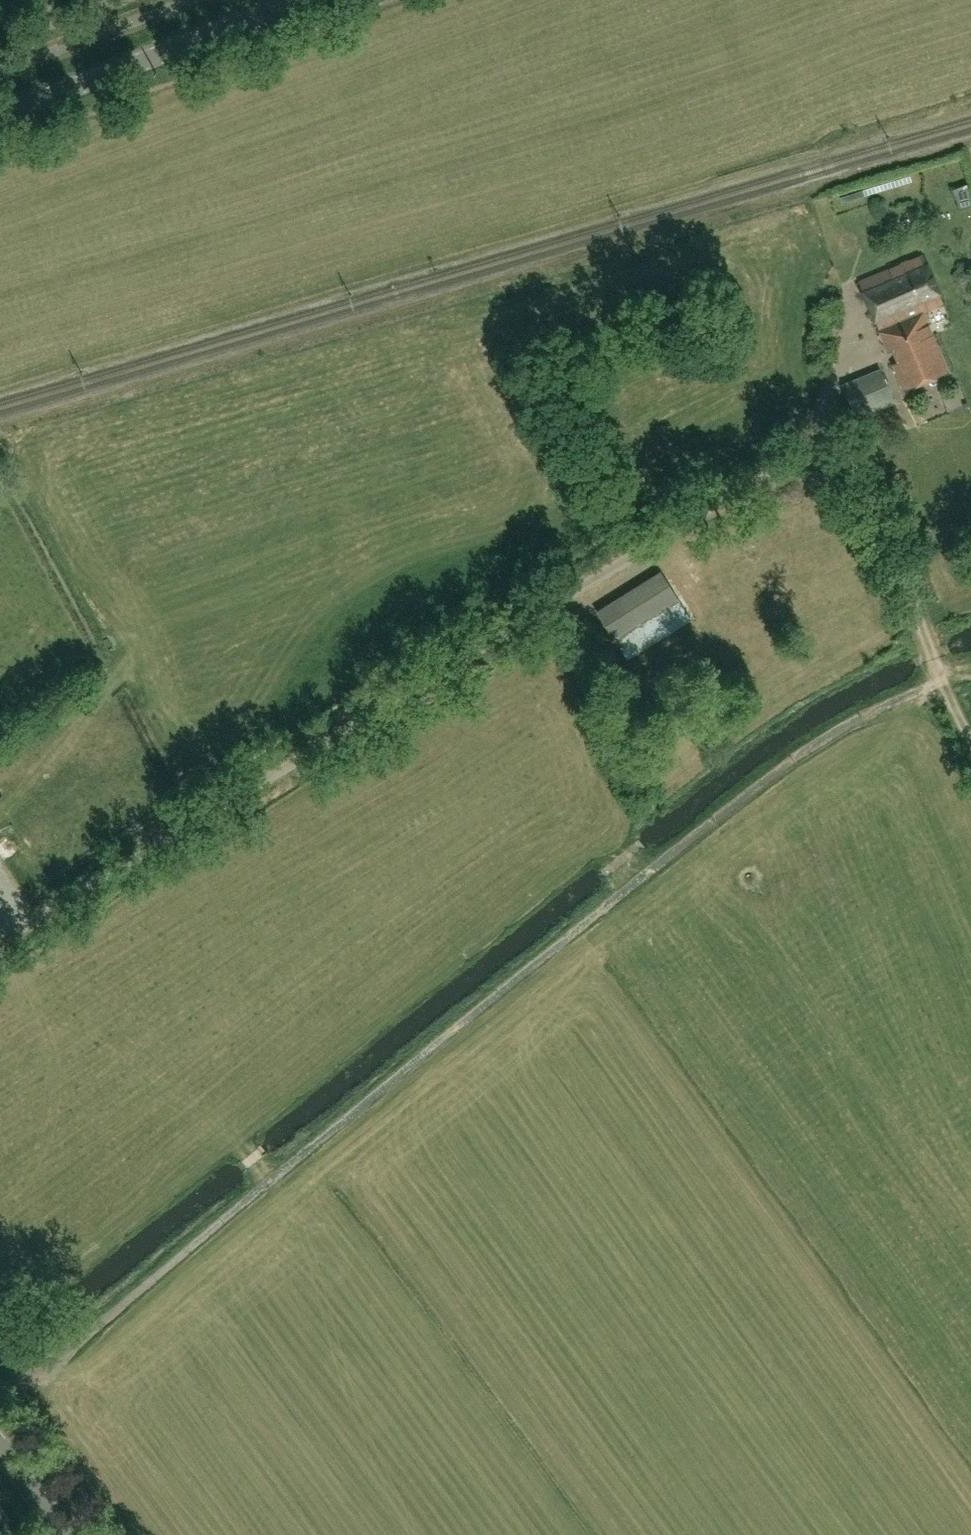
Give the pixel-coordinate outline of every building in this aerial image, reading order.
[(922,255),(858,282),(887,353),(893,350),(898,362),(892,364),(903,391),(947,372),(922,313),(943,304),(922,255)] [(881,370),(844,386),(857,416),(894,401),(881,370)] [(598,611),(626,656),(689,617),(661,572),(598,611)]
